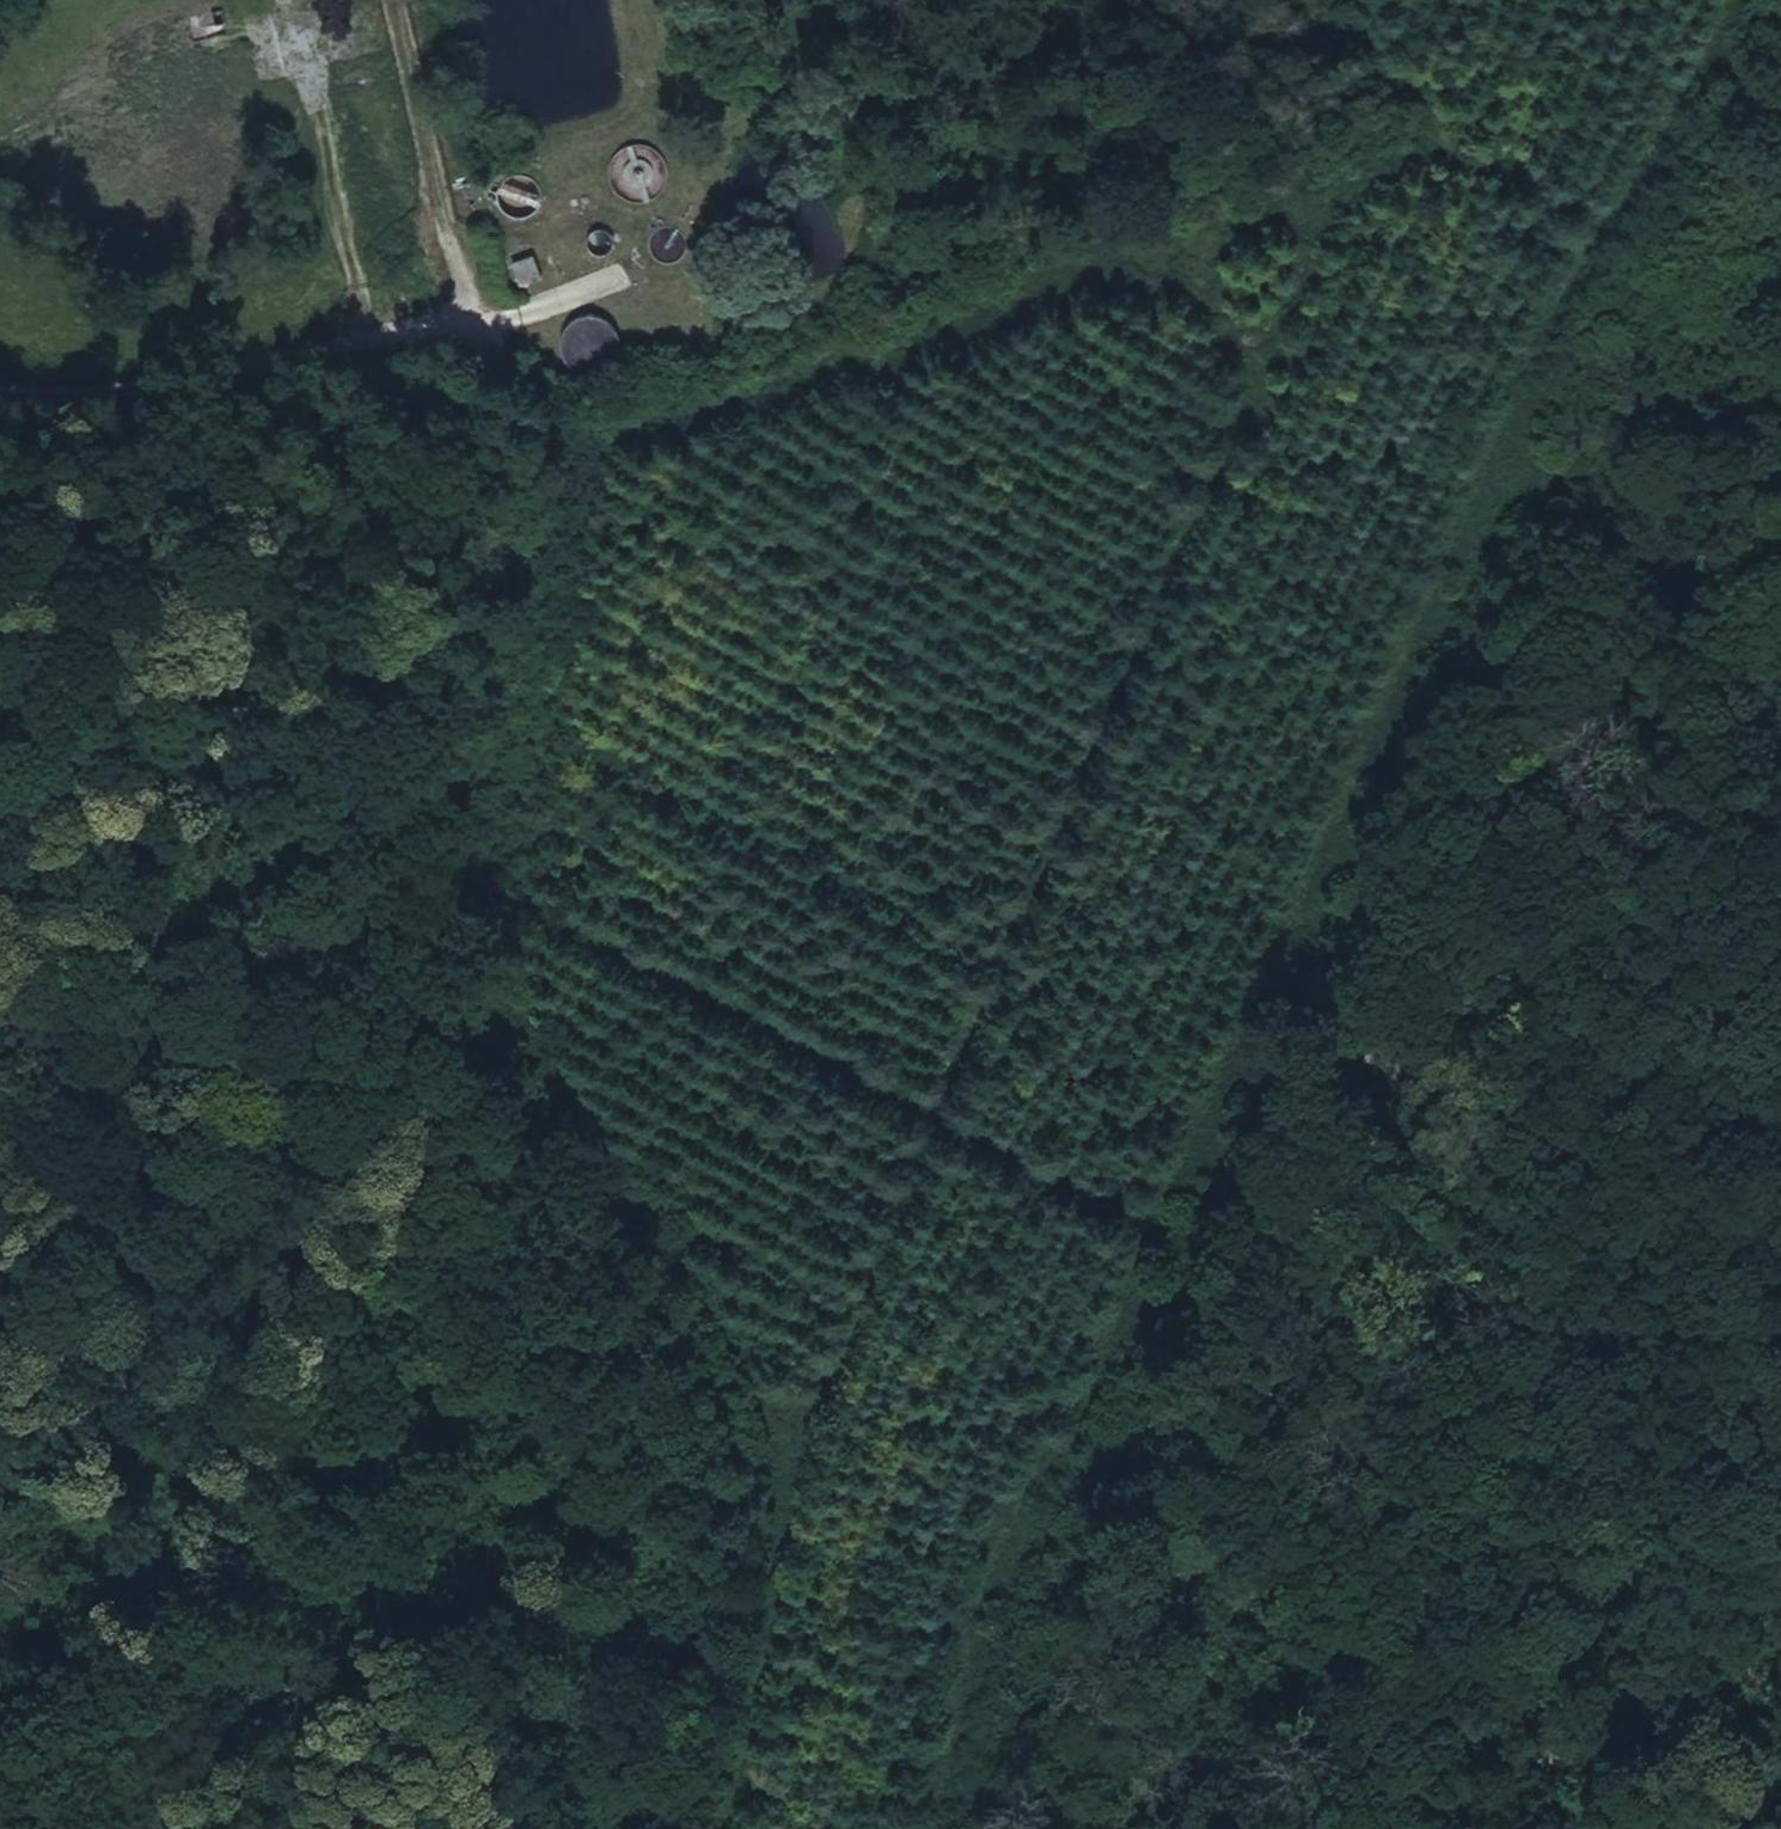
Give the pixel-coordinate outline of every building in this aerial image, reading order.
[(471,180),(469,180),(468,180),(466,181),(465,183),(465,184),(465,186),(466,187),(467,188),(468,189),(470,190),(472,189),(473,188),(474,187),(475,186),(475,184),(474,182),(473,181),(472,180),(471,180)] [(498,190),(501,185),(493,181),(489,190),(497,193),(498,190)] [(581,197),(580,199),(580,201),(580,202),(581,203),(583,204),(584,205),(586,205),(587,204),(589,203),(590,202),(590,200),(590,199),(589,197),(588,196),(586,195),(584,195),(583,195),(582,196),(581,197)] [(532,250),(512,256),(518,279),(539,274),(532,250)]
